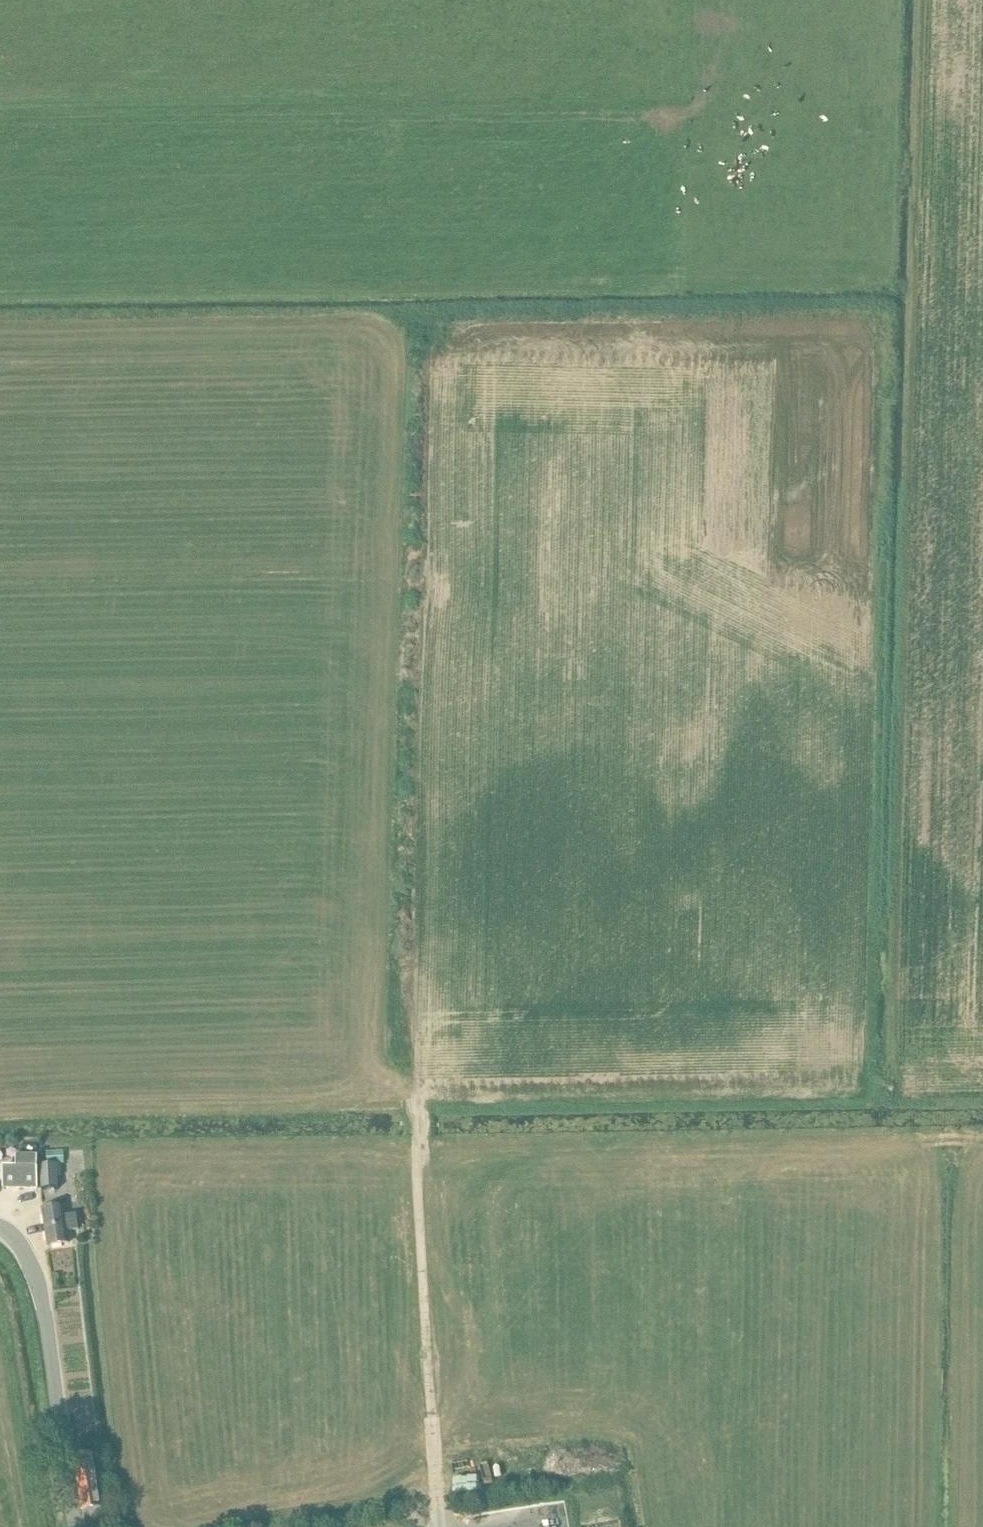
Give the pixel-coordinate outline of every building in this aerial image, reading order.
[(18,1147),(18,1156),(18,1167),(4,1167),(4,1187),(37,1187),(37,1168),(38,1168),(38,1156),(37,1156),(37,1147),(18,1147)] [(64,1150),(47,1151),(47,1164),(65,1163),(64,1150)] [(57,1188),(56,1167),(38,1168),(39,1189),(57,1188)] [(64,1215),(62,1205),(42,1208),(48,1245),(68,1242),(66,1232),(78,1230),(76,1214),(64,1215)] [(101,1506),(93,1453),(75,1456),(83,1509),(101,1506)]
